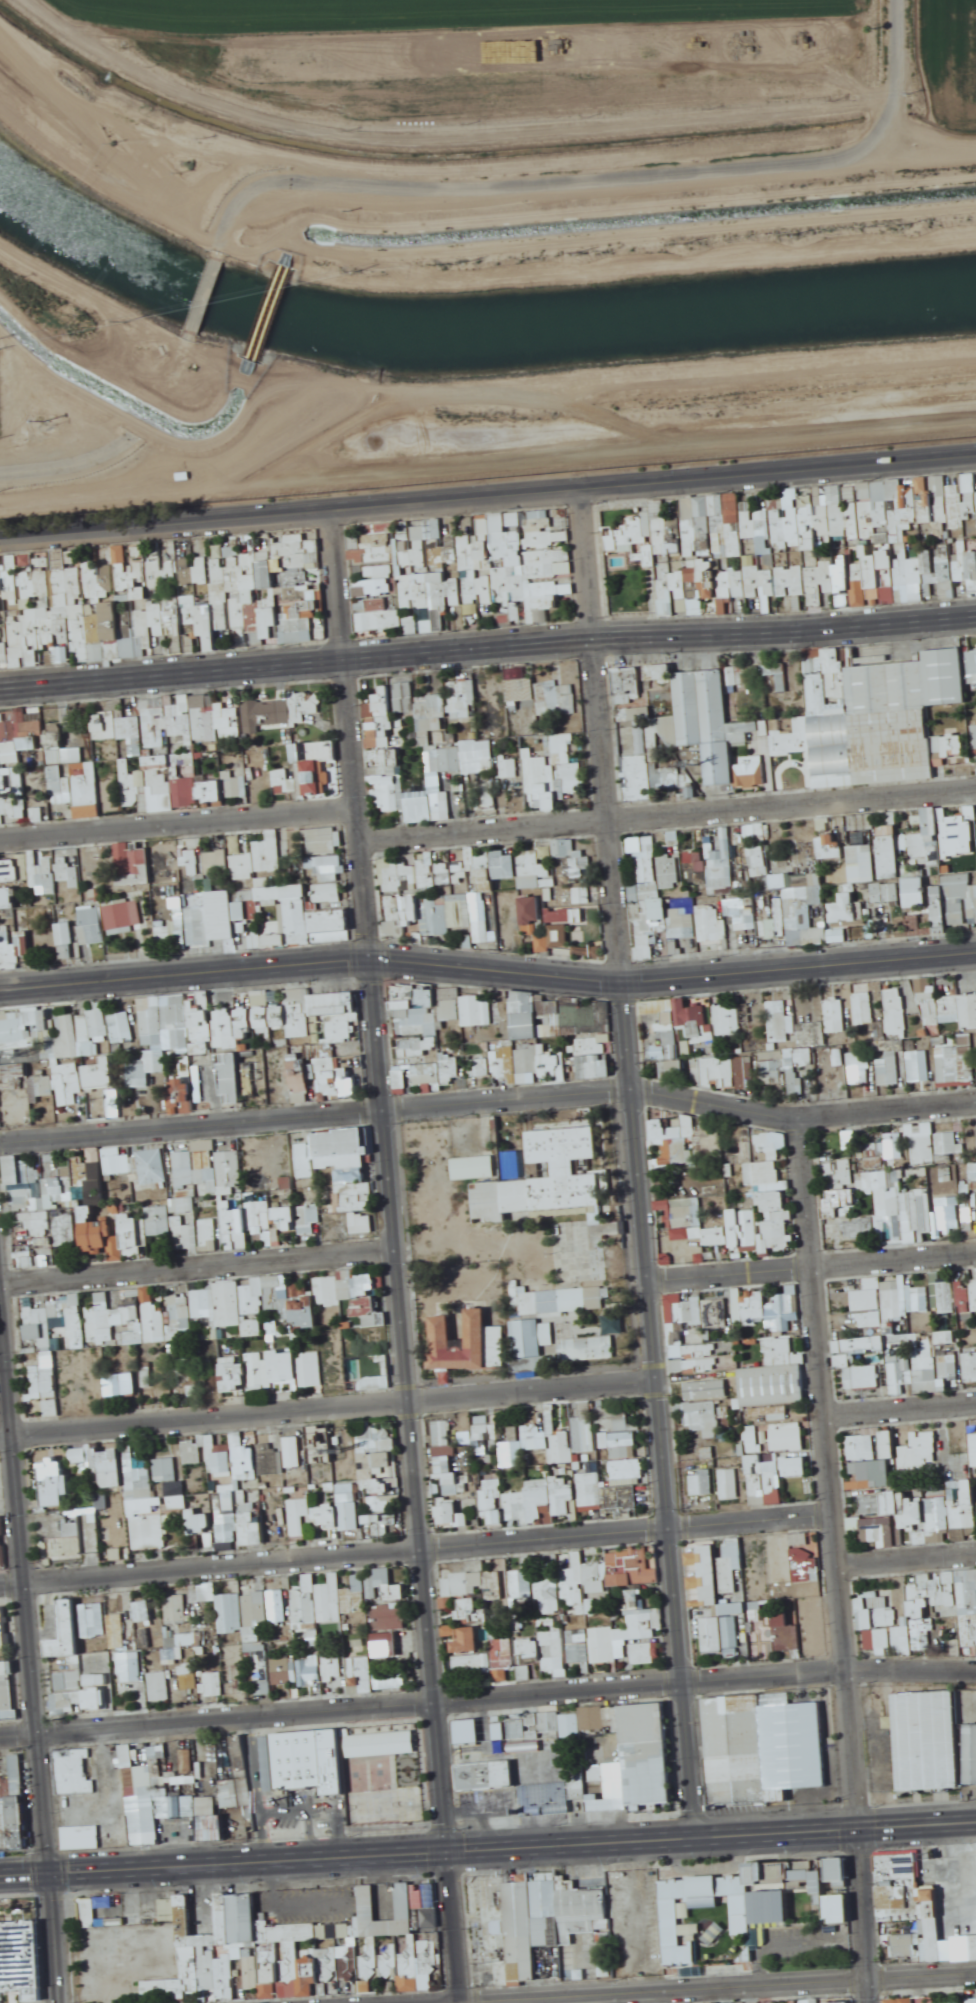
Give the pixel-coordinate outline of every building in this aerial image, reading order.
[(919,494),(921,523),(937,522),(937,531),(947,531),(944,476),(932,477),(932,493),(919,494)] [(863,535),(867,589),(884,587),(882,569),(894,568),(893,558),(878,552),(895,539),(898,540),(904,524),(918,523),(916,499),(888,501),(886,484),(857,486),(865,495),(860,499),(876,498),(866,506),(867,522),(870,520),(869,504),(890,503),(893,536),(887,529),(877,529),(871,529),(863,535)] [(738,503),(763,567),(746,574),(742,562),(687,567),(689,583),(700,582),(706,598),(718,594),(720,614),(748,611),(746,587),(766,585),(767,595),(777,594),(777,597),(808,595),(809,606),(811,605),(835,596),(832,562),(819,563),(818,544),(846,533),(842,487),(830,488),(832,505),(754,511),(753,501),(738,503)] [(730,557),(742,557),(740,511),(728,511),(730,557)] [(350,535),(356,635),(390,629),(389,609),(397,609),(396,595),(394,595),(392,576),(390,576),(392,563),(394,563),(399,569),(410,569),(425,527),(425,525),(421,526),(405,522),(400,523),(397,533),(395,532),(350,535)] [(609,552),(632,552),(632,528),(609,528),(609,552)] [(471,570),(470,537),(461,537),(461,570),(471,570)] [(966,578),(967,578),(969,598),(975,597),(975,548),(964,549),(966,578)] [(101,603),(102,615),(88,616),(91,643),(120,640),(118,626),(133,624),(130,600),(101,603)] [(24,610),(25,647),(55,647),(54,610),(24,610)] [(904,783),(903,764),(965,761),(963,734),(930,736),(928,705),(967,703),(966,692),(975,692),(975,648),(923,651),(924,662),(846,666),(847,702),(827,703),(827,715),(810,716),(814,787),(904,783)] [(705,744),(707,785),(734,783),(725,669),(674,672),(677,716),(658,717),(661,748),(705,744)] [(414,713),(414,683),(395,683),(395,713),(414,713)] [(394,747),(391,685),(380,685),(380,693),(374,693),(374,703),(364,703),(365,717),(368,717),(369,748),(394,747)] [(200,707),(208,707),(208,697),(200,697),(200,707)] [(804,753),(803,740),(806,740),(805,718),(752,722),(755,756),(804,753)] [(147,746),(167,746),(167,732),(147,732),(147,746)] [(1,742),(3,765),(20,764),(18,741),(1,742)] [(293,743),(295,768),(274,769),(275,795),(338,792),(336,741),(293,743)] [(428,749),(430,780),(406,782),(409,822),(449,819),(447,788),(452,788),(451,773),(468,771),(466,746),(428,749)] [(247,799),(244,769),(223,771),(224,779),(198,782),(195,752),(145,757),(147,773),(163,772),(166,802),(153,803),(154,811),(172,809),(169,781),(178,780),(180,806),(247,799)] [(518,777),(518,757),(502,757),(502,777),(518,777)] [(496,793),(477,793),(477,813),(496,813),(496,793)] [(974,806),(966,807),(967,816),(947,818),(946,806),(923,809),(926,833),(909,835),(912,865),(941,862),(941,857),(975,853),(975,827),(974,806)] [(874,815),(850,815),(850,829),(874,829),(874,815)] [(880,878),(899,878),(899,825),(880,825),(880,878)] [(337,853),(337,829),(309,829),(309,853),(337,853)] [(820,835),(820,858),(845,858),(845,843),(836,843),(836,835),(820,835)] [(255,879),(255,872),(281,871),(280,838),(255,839),(255,854),(234,855),(234,880),(255,879)] [(576,857),(576,839),(555,839),(555,857),(576,857)] [(116,843),(117,885),(150,884),(150,848),(133,848),(132,843),(116,843)] [(752,870),(747,870),(749,879),(770,875),(765,845),(748,848),(752,870)] [(849,845),(850,882),(875,881),(874,845),(849,845)] [(190,867),(190,874),(201,874),(200,850),(182,850),(182,867),(190,867)] [(230,874),(230,850),(208,850),(208,874),(230,874)] [(660,898),(654,850),(636,853),(640,885),(630,886),(632,901),(660,898)] [(516,851),(493,852),(495,879),(518,878),(516,851)] [(37,860),(37,852),(32,852),(32,883),(50,883),(50,860),(37,860)] [(662,856),(662,887),(680,887),(680,856),(662,856)] [(19,859),(0,860),(0,883),(20,882),(19,859)] [(733,859),(710,859),(710,894),(733,894),(733,859)] [(492,891),(492,870),(480,870),(480,891),(492,891)] [(824,885),(823,872),(773,876),(774,889),(824,885)] [(946,874),(948,924),(975,923),(975,873),(946,874)] [(342,901),(342,883),(315,883),(315,901),(342,901)] [(900,884),(872,884),(872,901),(900,901),(900,884)] [(17,887),(0,887),(0,914),(17,914),(17,887)] [(568,925),(591,924),(589,888),(575,888),(576,907),(547,908),(548,935),(537,935),(538,949),(569,948),(568,925)] [(829,903),(831,923),(857,920),(853,891),(840,893),(841,902),(829,903)] [(424,935),(451,934),(449,896),(422,898),(424,935)] [(542,897),(523,897),(523,930),(542,930),(542,897)] [(727,916),(755,913),(753,897),(726,900),(727,916)] [(57,924),(60,945),(105,940),(101,907),(79,909),(80,921),(57,924)] [(670,937),(695,936),(694,907),(636,908),(636,932),(670,931),(670,937)] [(191,943),(206,942),(204,908),(194,909),(196,941),(191,942),(191,943)] [(490,920),(480,920),(480,943),(490,943),(490,920)] [(721,942),(720,921),(701,921),(702,942),(721,942)] [(829,930),(829,941),(845,941),(845,930),(829,930)] [(511,1001),(535,1001),(535,992),(511,992),(511,1001)] [(643,1032),(680,1031),(681,1042),(712,1041),(711,1001),(642,1003),(643,1032)] [(310,1002),(286,1002),(286,1006),(286,1037),(310,1037),(310,1002)] [(491,1002),(441,1002),(441,1020),(461,1020),(461,1023),(491,1023),(491,1002)] [(874,1002),(855,1002),(855,1024),(874,1024),(874,1002)] [(905,1002),(887,1002),(888,1034),(906,1034),(905,1002)] [(940,1002),(924,1002),(924,1025),(940,1025),(940,1002)] [(960,1003),(962,1046),(938,1047),(939,1083),(974,1081),(972,1030),(975,1030),(975,1002),(960,1003)] [(188,1003),(164,1003),(164,1028),(188,1028),(188,1003)] [(741,1034),(739,1004),(715,1006),(718,1036),(741,1034)] [(257,1006),(257,1028),(272,1028),(272,1006),(257,1006)] [(252,1007),(238,1007),(238,1029),(252,1029),(252,1007)] [(63,1037),(54,1038),(57,1058),(102,1054),(101,1041),(109,1040),(106,1011),(61,1016),(63,1037)] [(136,1040),(130,1011),(109,1015),(115,1044),(136,1040)] [(843,1013),(831,1013),(832,1031),(843,1030),(843,1013)] [(666,1059),(666,1046),(652,1046),(652,1059),(666,1059)] [(539,1047),(523,1047),(523,1072),(540,1072),(539,1047)] [(930,1083),(930,1050),(908,1050),(908,1083),(930,1083)] [(128,1087),(149,1086),(149,1073),(167,1072),(166,1052),(145,1053),(145,1063),(127,1064),(128,1087)] [(242,1103),(239,1052),(221,1054),(224,1104),(242,1103)] [(872,1085),(872,1052),(850,1052),(850,1085),(872,1085)] [(901,1083),(898,1056),(881,1057),(884,1085),(901,1083)] [(88,1062),(95,1103),(119,1099),(111,1058),(88,1062)] [(683,1059),(661,1064),(663,1075),(686,1071),(683,1059)] [(461,1081),(460,1061),(412,1064),(413,1084),(461,1081)] [(28,1065),(1,1065),(1,1081),(28,1081),(28,1065)] [(790,1094),(801,1094),(801,1069),(790,1069),(790,1094)] [(84,1092),(81,1071),(56,1074),(60,1106),(78,1103),(76,1093),(84,1092)] [(294,1072),(295,1103),(310,1102),(308,1072),(294,1072)] [(322,1073),(323,1095),(357,1094),(356,1072),(322,1073)] [(169,1079),(169,1112),(192,1112),(192,1079),(169,1079)] [(652,1144),(666,1144),(666,1120),(652,1120),(652,1144)] [(934,1124),(911,1125),(913,1165),(936,1164),(934,1124)] [(529,1161),(565,1161),(565,1130),(529,1130),(529,1161)] [(905,1159),(902,1132),(886,1134),(887,1143),(857,1146),(860,1171),(887,1168),(886,1161),(905,1159)] [(965,1151),(965,1145),(956,1145),(956,1133),(938,1133),(938,1164),(957,1164),(957,1151),(965,1151)] [(755,1185),(780,1183),(777,1134),(760,1135),(761,1152),(770,1151),(771,1161),(753,1162),(755,1185)] [(175,1153),(178,1198),(172,1198),(173,1213),(197,1212),(195,1169),(214,1168),(213,1140),(193,1141),(194,1152),(175,1153)] [(674,1166),(695,1166),(694,1141),(673,1141),(674,1166)] [(299,1177),(315,1177),(315,1144),(299,1144),(299,1177)] [(80,1252),(147,1259),(150,1234),(169,1236),(172,1209),(148,1206),(145,1215),(122,1213),(116,1221),(95,1218),(97,1207),(101,1205),(110,1173),(131,1175),(133,1154),(90,1147),(89,1158),(73,1157),(71,1169),(47,1179),(45,1198),(37,1197),(34,1189),(7,1186),(13,1200),(84,1208),(80,1252)] [(239,1151),(218,1152),(219,1180),(210,1180),(210,1195),(241,1194),(239,1151)] [(5,1156),(7,1185),(41,1183),(40,1158),(21,1159),(20,1155),(5,1156)] [(471,1180),(471,1157),(453,1157),(453,1180),(471,1180)] [(852,1169),(850,1159),(839,1161),(840,1171),(852,1169)] [(496,1217),(496,1208),(501,1208),(501,1184),(475,1184),(475,1217),(496,1217)] [(899,1214),(899,1188),(882,1188),(882,1193),(879,1193),(879,1215),(888,1215),(888,1214),(899,1214)] [(859,1190),(827,1190),(827,1205),(859,1205),(859,1190)] [(268,1201),(268,1193),(252,1193),(252,1201),(268,1201)] [(695,1224),(694,1216),(702,1214),(701,1205),(699,1205),(698,1200),(673,1204),(677,1227),(695,1224)] [(274,1207),(275,1231),(299,1230),(300,1234),(316,1233),(316,1223),(321,1222),(320,1205),(274,1207)] [(55,1246),(76,1246),(76,1208),(55,1208),(55,1246)] [(731,1246),(757,1246),(757,1209),(731,1209),(731,1246)] [(252,1224),(258,1224),(258,1233),(271,1233),(271,1210),(252,1210),(252,1224)] [(843,1219),(843,1239),(875,1239),(875,1219),(843,1219)] [(175,1226),(175,1250),(198,1250),(198,1226),(175,1226)] [(727,1244),(727,1229),(705,1229),(705,1232),(716,1232),(716,1244),(727,1244)] [(974,1268),(974,1279),(956,1280),(956,1281),(939,1282),(941,1313),(958,1312),(975,1311),(975,1268),(974,1268)] [(267,1275),(267,1321),(293,1321),(293,1327),(317,1327),(316,1306),(342,1305),(342,1300),(353,1300),(353,1316),(382,1316),(382,1299),(359,1299),(359,1274),(316,1275),(316,1292),(308,1292),(308,1275),(267,1275)] [(853,1310),(883,1308),(884,1320),(903,1318),(901,1282),(866,1284),(867,1290),(852,1292),(853,1310)] [(259,1285),(243,1286),(243,1315),(260,1314),(259,1285)] [(522,1314),(605,1310),(603,1287),(521,1291),(522,1314)] [(931,1312),(931,1287),(908,1287),(908,1312),(931,1312)] [(194,1290),(194,1314),(213,1314),(213,1298),(210,1298),(210,1290),(194,1290)] [(87,1307),(89,1345),(118,1343),(117,1309),(110,1309),(109,1292),(97,1293),(98,1306),(87,1307)] [(84,1348),(82,1299),(70,1300),(72,1348),(84,1348)] [(53,1317),(63,1316),(62,1302),(52,1303),(53,1317)] [(50,1307),(26,1308),(27,1341),(42,1341),(42,1350),(51,1350),(50,1307)] [(191,1333),(191,1308),(181,1308),(182,1333),(191,1333)] [(471,1368),(470,1339),(478,1339),(477,1309),(468,1309),(468,1348),(450,1349),(449,1315),(431,1316),(432,1369),(471,1368)] [(513,1320),(514,1357),(544,1356),(543,1346),(554,1345),(553,1323),(540,1323),(540,1320),(513,1320)] [(683,1328),(684,1343),(706,1342),(706,1327),(683,1328)] [(891,1385),(913,1384),(910,1335),(888,1336),(891,1385)] [(615,1337),(563,1338),(563,1360),(615,1358),(615,1337)] [(793,1354),(793,1337),(765,1337),(765,1354),(793,1354)] [(248,1354),(251,1389),(272,1387),(271,1384),(298,1382),(295,1349),(268,1352),(248,1354)] [(321,1387),(321,1352),(301,1352),(301,1387),(321,1387)] [(975,1382),(975,1352),(965,1352),(965,1382),(975,1382)] [(196,1359),(172,1359),(172,1389),(188,1389),(188,1395),(196,1395),(196,1359)] [(224,1392),(247,1390),(244,1362),(221,1364),(224,1392)] [(32,1366),(33,1399),(58,1399),(57,1365),(32,1366)] [(847,1388),(883,1388),(883,1366),(847,1366),(847,1388)] [(79,1370),(60,1370),(60,1394),(84,1394),(84,1377),(79,1377),(79,1370)] [(107,1375),(109,1396),(138,1393),(136,1372),(107,1375)] [(687,1400),(729,1398),(728,1380),(686,1382),(687,1400)] [(751,1407),(751,1422),(788,1422),(788,1407),(751,1407)] [(596,1416),(576,1416),(576,1452),(596,1452),(596,1416)] [(434,1421),(437,1496),(471,1494),(470,1474),(454,1475),(453,1455),(462,1454),(462,1445),(453,1446),(452,1420),(434,1421)] [(474,1455),(498,1455),(498,1422),(474,1422),(474,1455)] [(773,1451),(803,1451),(803,1424),(773,1424),(773,1451)] [(510,1427),(510,1441),(501,1442),(501,1467),(525,1466),(525,1453),(549,1452),(548,1425),(510,1427)] [(605,1447),(613,1447),(613,1450),(637,1447),(635,1432),(603,1435),(605,1447)] [(200,1463),(200,1443),(186,1443),(186,1463),(200,1463)] [(232,1446),(213,1446),(213,1473),(232,1473),(232,1446)] [(389,1454),(362,1454),(362,1486),(366,1486),(366,1476),(373,1476),(373,1466),(390,1465),(389,1454)] [(156,1481),(178,1481),(178,1458),(156,1458),(156,1481)] [(42,1507),(67,1505),(66,1495),(69,1495),(68,1459),(40,1461),(42,1507)]
